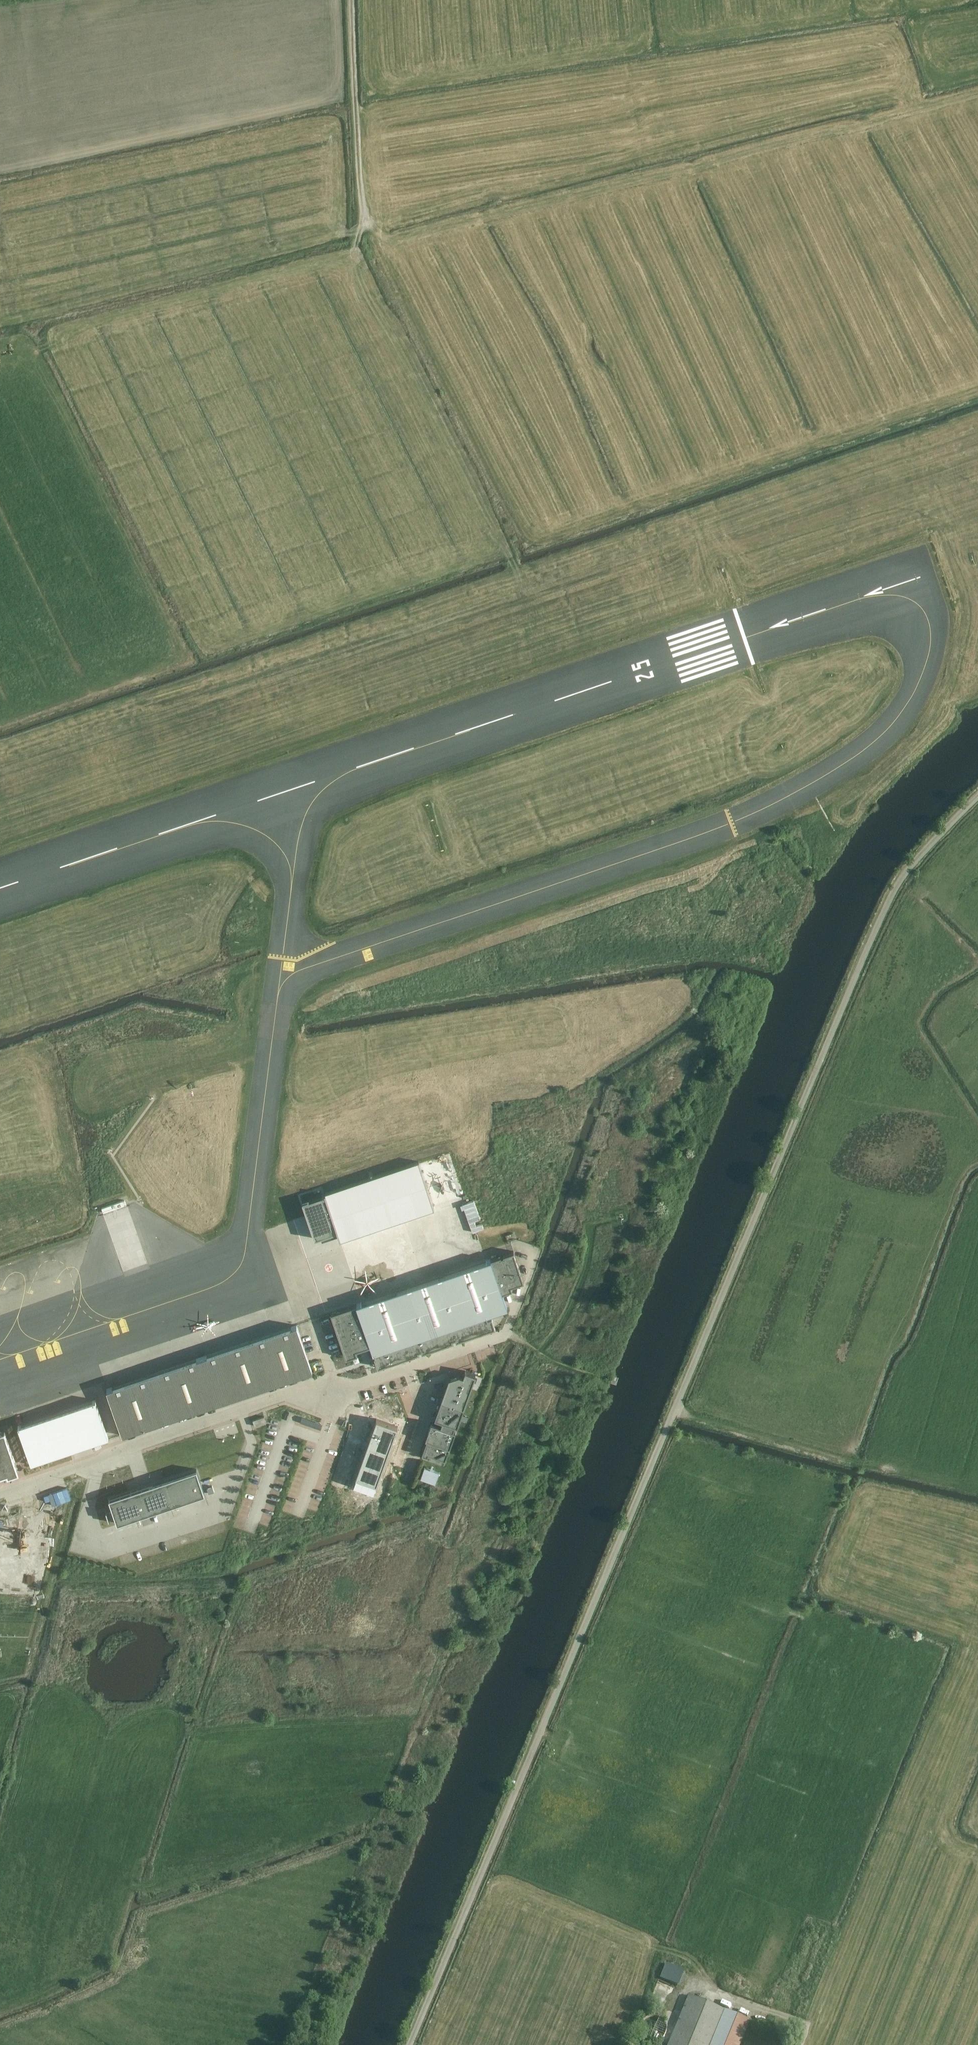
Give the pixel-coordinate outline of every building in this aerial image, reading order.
[(412,1167),(425,1204),(463,1191),(451,1154),(412,1167)] [(408,1168),(369,1181),(382,1219),(420,1206),(408,1168)] [(508,1284),(517,1281),(516,1278),(522,1276),(514,1248),(499,1253),(508,1284)] [(374,1338),(380,1358),(501,1321),(497,1307),(514,1302),(508,1284),(499,1253),(485,1257),(335,1304),(336,1308),(349,1350),(361,1347),(360,1342),(374,1338)] [(110,1382),(126,1429),(316,1366),(301,1319),(110,1382)] [(427,1439),(422,1453),(428,1455),(428,1453),(441,1457),(445,1458),(444,1461),(456,1430),(453,1430),(455,1425),(457,1425),(474,1380),(472,1379),(473,1374),(475,1375),(476,1374),(465,1370),(464,1373),(463,1376),(460,1374),(459,1374),(449,1378),(435,1418),(440,1419),(443,1420),(441,1425),(438,1424),(433,1422),(431,1422),(425,1438),(427,1439)] [(22,1421),(34,1459),(111,1434),(99,1396),(22,1421)] [(22,1472),(7,1428),(0,1430),(0,1475),(10,1471),(11,1475),(22,1472)] [(197,1465),(110,1495),(118,1518),(205,1488),(197,1465)] [(688,1993),(669,2044),(710,2044),(724,2007),(688,1993)] [(728,2008),(714,2044),(739,2044),(750,2017),(728,2008)]
